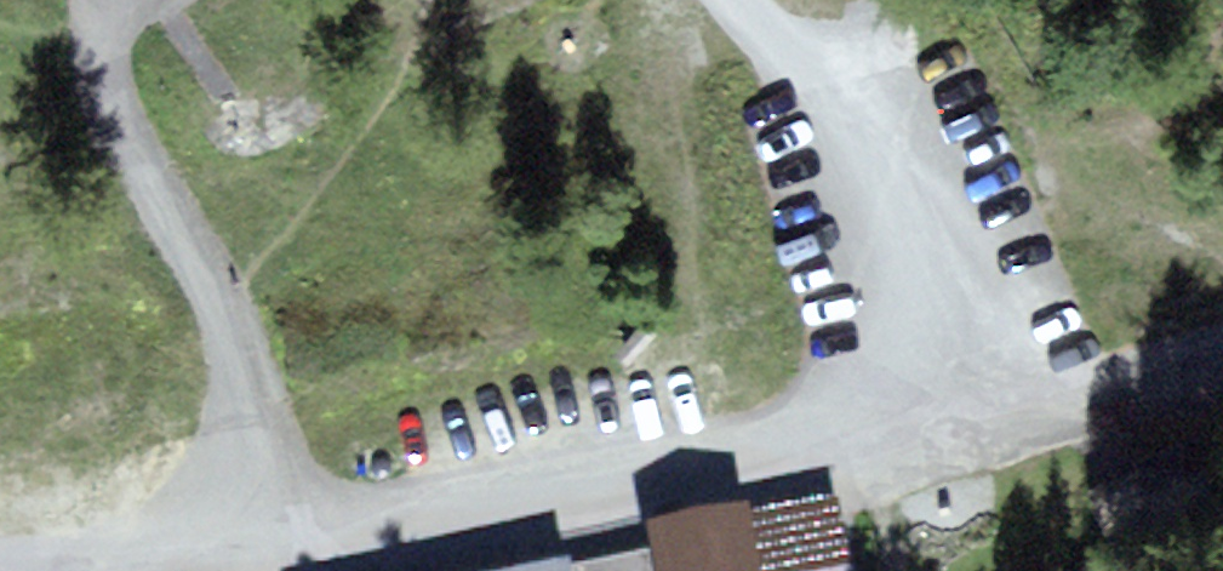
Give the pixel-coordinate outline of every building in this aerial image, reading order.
[(1107,445),(1116,499),(1222,480),(1222,425),(1107,445)] [(460,570),(701,570),(692,536),(460,570)]
